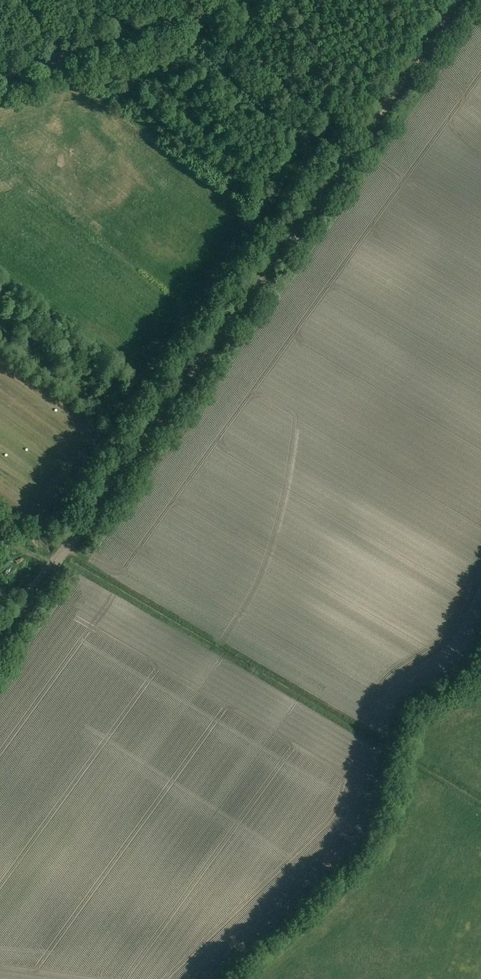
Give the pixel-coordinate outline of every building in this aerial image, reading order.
[(224,200),(231,194),(226,189),(219,195),(224,200)]
